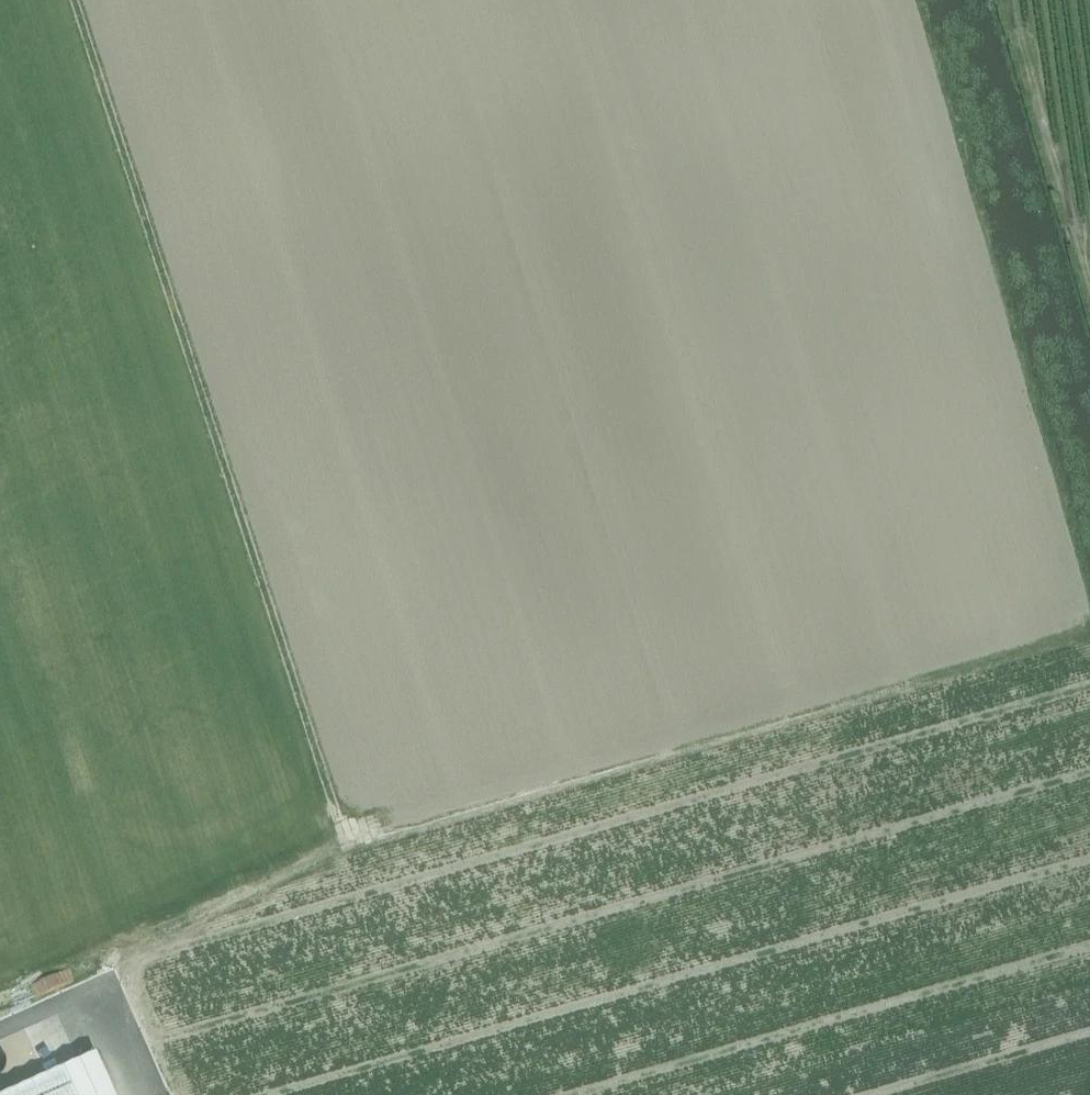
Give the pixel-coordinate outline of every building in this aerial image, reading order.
[(95,1054),(4,1094),(114,1094),(95,1054)]
